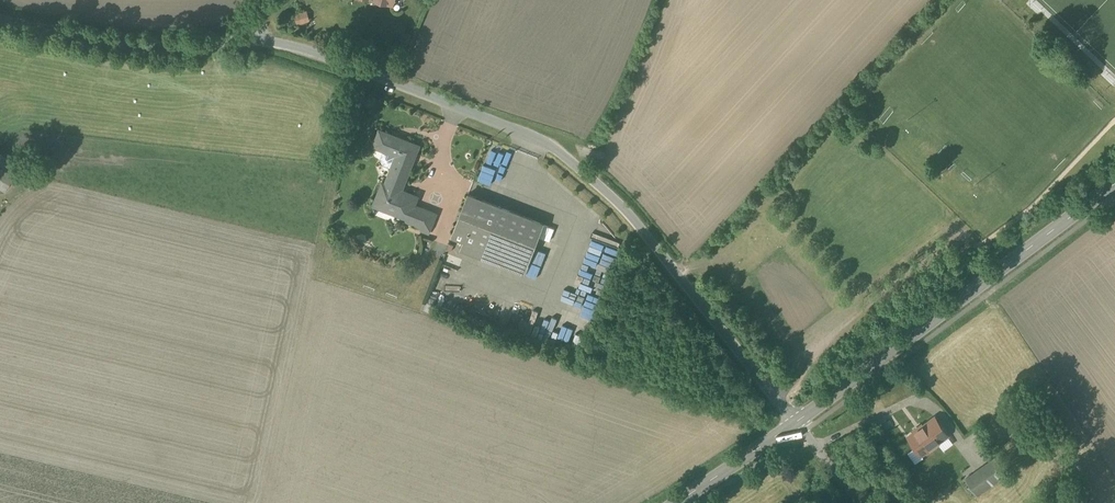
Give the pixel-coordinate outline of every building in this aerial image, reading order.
[(399,156),(396,165),(394,164),(386,185),(384,184),(375,205),(408,218),(409,218),(414,205),(417,197),(401,191),(419,146),(380,130),(374,146),(399,156)] [(544,224),(468,194),(452,235),(528,264),(544,224)] [(437,214),(414,205),(409,218),(408,218),(407,221),(424,227),(422,231),(429,233),(437,214)] [(941,424),(917,441),(930,459),(954,442),(941,424)] [(996,457),(981,468),(992,484),(1007,473),(996,457)] [(992,484),(981,468),(966,479),(977,495),(992,484)]
